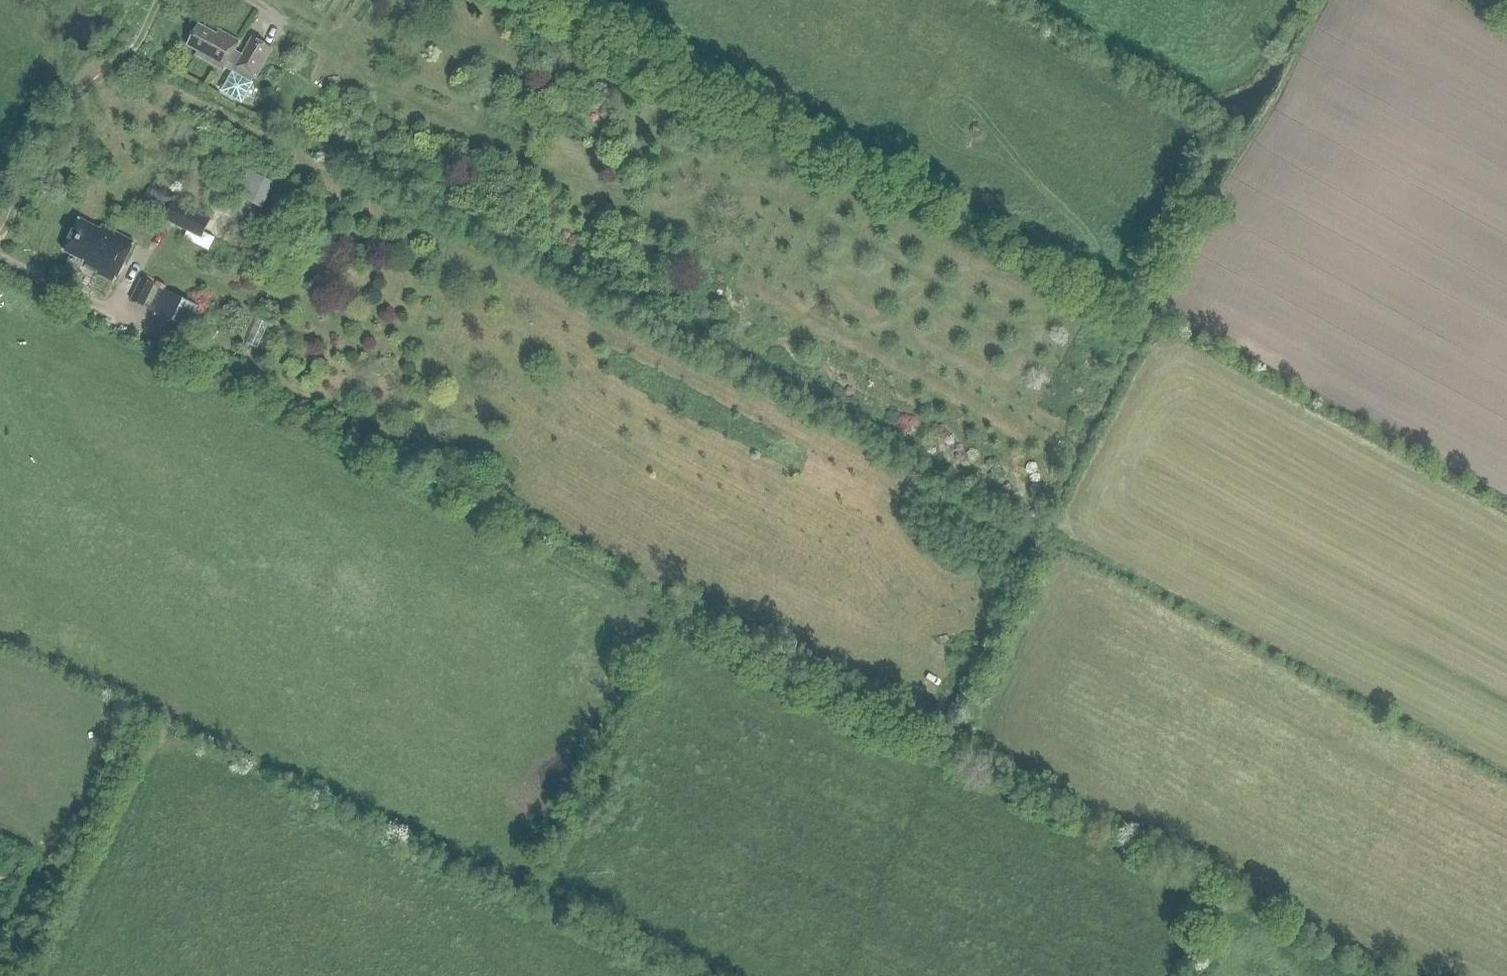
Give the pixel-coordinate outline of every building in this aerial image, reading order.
[(231,73),(220,92),(240,104),(251,84),(249,83),(252,78),(254,80),(271,51),(252,39),(242,56),(234,51),(239,43),(218,30),(216,35),(198,25),(186,45),(197,51),(195,56),(222,71),(224,69),(231,73)] [(266,205),(278,179),(245,164),(233,190),(266,205)] [(174,201),(165,219),(187,230),(183,238),(207,250),(214,237),(204,232),(210,220),(174,201)] [(79,219),(63,250),(70,254),(64,267),(77,274),(81,265),(114,282),(134,243),(101,226),(99,229),(79,219)] [(154,285),(142,279),(131,300),(143,307),(154,285)] [(189,329),(200,307),(164,289),(153,311),(189,329)]
